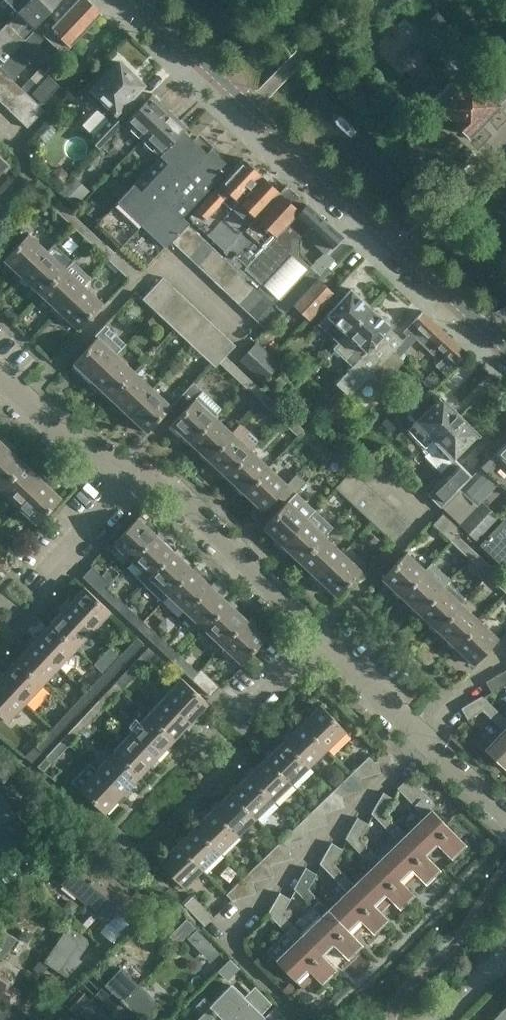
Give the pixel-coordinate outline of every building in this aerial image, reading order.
[(1,66),(56,7),(54,5),(58,0),(37,0),(21,16),(0,37),(0,65),(1,66)] [(4,69),(11,75),(39,46),(35,42),(42,35),(62,54),(70,47),(102,14),(87,0),(63,0),(57,6),(56,7),(1,66),(4,69)] [(21,16),(37,0),(6,0),(21,16)] [(433,98),(441,108),(457,124),(456,126),(464,134),(465,132),(468,135),(505,96),(505,53),(499,60),(476,84),(470,78),(460,89),(451,80),(433,98)] [(100,149),(114,134),(127,120),(117,111),(142,85),(129,73),(129,70),(123,65),(120,65),(118,63),(87,95),(100,107),(105,102),(109,107),(102,114),(96,108),(80,124),(93,137),(91,140),(100,149)] [(11,79),(3,71),(0,73),(0,90),(11,79)] [(29,93),(37,100),(41,104),(58,86),(46,75),(29,93)] [(3,103),(19,86),(11,79),(0,90),(0,101),(3,103)] [(3,103),(11,111),(28,95),(19,86),(3,103)] [(114,134),(131,151),(169,110),(152,94),(127,120),(114,134)] [(11,111),(20,119),(36,102),(28,95),(11,111)] [(36,102),(20,119),(27,126),(43,110),(36,102)] [(131,151),(149,167),(176,138),(187,127),(169,110),(131,151)] [(176,138),(149,167),(94,225),(143,271),(171,241),(188,224),(181,217),(229,166),(198,136),(187,148),(176,138)] [(9,163),(0,155),(0,172),(9,163)] [(223,217),(232,207),(261,176),(243,158),(188,217),(206,234),(223,217)] [(257,218),(280,193),(261,176),(232,207),(239,213),(244,207),(255,218),(256,217),(257,218)] [(256,217),(255,218),(225,251),(227,253),(223,257),(230,263),(239,272),(248,280),(256,287),(264,295),(272,303),(280,310),(283,313),(321,273),(312,265),(298,252),(298,239),(309,227),(295,214),(305,204),(294,195),(286,187),(280,193),(257,218),(256,217)] [(53,208),(73,226),(79,220),(60,202),(53,208)] [(305,204),(295,214),(309,227),(331,248),(341,236),(305,204)] [(73,226),(89,242),(96,236),(79,220),(73,226)] [(197,232),(188,224),(171,241),(181,250),(197,232)] [(206,240),(197,232),(181,250),(189,258),(206,240)] [(48,252),(45,250),(28,234),(3,260),(23,279),(48,252)] [(89,242),(108,259),(113,253),(96,236),(89,242)] [(213,248),(206,240),(189,258),(197,265),(213,248)] [(48,252),(23,279),(41,295),(65,269),(70,263),(53,247),(48,252)] [(213,248),(197,265),(205,273),(222,255),(213,248)] [(113,253),(108,259),(125,276),(135,266),(117,249),(113,253)] [(321,273),(333,259),(325,251),(312,265),(321,273)] [(223,257),(222,255),(205,273),(214,281),(230,263),(223,257)] [(65,269),(41,295),(59,313),(83,286),(89,279),(71,263),(70,263),(65,269)] [(239,272),(230,263),(214,281),(223,290),(239,272)] [(248,280),(239,272),(223,290),(231,297),(248,280)] [(153,309),(173,287),(163,277),(142,299),(153,309)] [(333,293),(317,278),(292,304),(308,319),(333,293)] [(256,287),(248,280),(231,297),(239,305),(256,287)] [(101,303),(83,286),(59,313),(76,329),(101,303)] [(153,309),(171,326),(191,304),(173,287),(153,309)] [(264,295),(256,287),(239,305),(247,312),(264,295)] [(332,348),(339,354),(377,313),(351,289),(321,320),(318,324),(337,342),(332,348)] [(272,303),(264,295),(247,312),(256,321),(272,303)] [(280,310),(272,303),(256,321),(263,328),(280,310)] [(200,313),(191,304),(171,326),(180,335),(200,313)] [(401,340),(392,350),(395,353),(396,353),(399,356),(415,338),(426,348),(433,355),(438,349),(445,356),(437,365),(446,373),(455,364),(466,352),(421,311),(403,331),(407,334),(401,340)] [(180,335),(190,344),(210,322),(200,313),(180,335)] [(395,353),(392,350),(401,340),(388,328),(390,325),(377,313),(339,354),(351,366),(335,383),(341,389),(349,396),(369,375),(379,384),(402,360),(395,353)] [(190,344),(198,351),(219,330),(210,322),(190,344)] [(72,363),(91,380),(116,353),(125,344),(104,325),(94,335),(96,337),(72,363)] [(198,351),(206,359),(227,338),(219,330),(198,351)] [(235,345),(227,338),(206,359),(214,367),(219,362),(225,355),(235,345)] [(280,363),(256,341),(239,360),(262,382),(280,363)] [(91,380),(109,398),(134,370),(116,353),(91,380)] [(219,362),(241,383),(247,376),(225,355),(219,362)] [(109,398),(127,415),(152,388),(134,370),(109,398)] [(241,383),(260,401),(266,394),(247,376),(241,383)] [(188,441),(212,414),(219,407),(191,380),(169,404),(170,405),(168,408),(177,416),(169,423),(188,441)] [(145,432),(168,408),(170,405),(169,404),(152,388),(127,415),(145,432)] [(421,450),(422,451),(459,415),(440,396),(435,401),(424,388),(401,410),(401,416),(406,421),(404,423),(417,436),(413,440),(423,449),(421,450)] [(260,401),(279,418),(284,411),(266,394),(260,401)] [(344,402),(338,396),(322,412),(328,418),(344,402)] [(279,418),(297,435),(303,429),(284,411),(279,418)] [(188,441),(206,458),(231,432),(212,414),(188,441)] [(440,508),(441,507),(470,476),(457,463),(455,466),(449,461),(477,433),(459,415),(422,451),(425,453),(423,455),(445,476),(427,495),(440,508)] [(206,458),(225,476),(250,450),(258,440),(240,423),(231,432),(206,458)] [(479,467),(478,468),(470,476),(441,507),(472,536),(489,518),(476,505),(497,482),(505,490),(505,439),(490,456),(479,467)] [(6,447),(0,453),(0,489),(24,463),(6,447)] [(225,476),(243,493),(268,466),(250,450),(225,476)] [(24,463),(0,489),(0,490),(17,507),(42,481),(24,463)] [(276,496),(285,504),(287,501),(295,494),(305,483),(295,474),(286,484),(268,466),(243,493),(262,510),(276,496)] [(351,470),(334,488),(348,501),(365,483),(351,470)] [(60,497),(42,481),(17,507),(35,524),(60,497)] [(365,483),(348,501),(363,515),(380,497),(365,483)] [(262,528),(280,545),(305,518),(313,510),(295,494),(287,501),(285,504),(262,528)] [(380,497),(363,515),(377,528),(394,509),(380,497)] [(377,528),(392,542),(409,524),(394,509),(377,528)] [(313,510),(280,545),(298,562),(323,535),(331,527),(313,510)] [(432,524),(451,542),(457,536),(452,531),(456,526),(442,513),(432,524)] [(479,543),(503,566),(505,564),(505,516),(479,543)] [(111,544),(130,561),(155,534),(137,517),(111,544)] [(130,561),(148,578),(173,551),(155,534),(130,561)] [(323,535),(298,562),(317,579),(342,552),(323,535)] [(451,542),(470,559),(475,553),(457,536),(451,542)] [(158,603),(167,595),(192,568),(173,551),(148,578),(140,586),(158,603)] [(342,552),(317,579),(335,597),(361,570),(342,552)] [(381,579),(399,597),(425,570),(406,552),(381,579)] [(470,559),(488,576),(494,570),(475,553),(470,559)] [(399,597),(417,614),(446,584),(446,583),(449,580),(431,563),(425,570),(399,597)] [(100,593),(107,587),(109,584),(91,567),(82,577),(100,593)] [(167,595),(185,612),(210,585),(192,568),(167,595)] [(505,591),(505,590),(505,581),(494,570),(488,576),(505,591)] [(464,600),(446,584),(417,614),(435,631),(461,603),(464,600)] [(185,612),(203,629),(228,602),(210,585),(185,612)] [(83,586),(65,605),(92,630),(110,612),(83,586)] [(119,610),(125,604),(107,587),(100,593),(119,610)] [(203,629),(221,646),(246,619),(228,602),(203,629)] [(435,631),(453,648),(479,620),(461,603),(435,631)] [(119,610),(137,627),(143,621),(125,604),(119,610)] [(65,605),(49,623),(75,648),(92,630),(65,605)] [(246,619),(221,646),(239,663),(265,636),(246,619)] [(479,620),(453,648),(472,665),(498,638),(479,620)] [(137,627),(155,644),(161,638),(143,621),(137,627)] [(49,623),(32,641),(59,666),(75,648),(49,623)] [(136,637),(119,655),(125,661),(142,643),(136,637)] [(155,644),(173,661),(179,655),(161,638),(155,644)] [(32,641),(15,659),(42,684),(59,666),(32,641)] [(147,648),(130,666),(136,671),(153,653),(147,648)] [(119,656),(102,674),(108,679),(125,661),(119,655),(119,656)] [(173,661),(191,678),(197,671),(179,655),(173,661)] [(0,675),(0,679),(25,702),(42,684),(15,659),(0,675)] [(130,666),(113,684),(119,689),(136,671),(130,666)] [(197,671),(191,678),(210,695),(218,686),(200,669),(197,672),(197,671)] [(505,669),(484,682),(489,690),(491,693),(505,684),(505,685),(505,670),(505,669)] [(102,674),(85,692),(91,697),(108,679),(102,674)] [(180,678),(163,696),(189,721),(207,702),(180,678)] [(0,679),(0,714),(8,721),(25,702),(0,679)] [(113,684),(97,702),(102,707),(103,706),(119,689),(113,684)] [(85,692),(69,710),(74,715),(91,697),(85,692)] [(163,696),(146,714),(173,739),(189,721),(163,696)] [(480,696),(460,708),(467,719),(481,710),(501,730),(483,749),(505,770),(505,769),(505,720),(480,696)] [(97,702),(80,720),(85,725),(102,707),(97,702)] [(318,705),(300,723),(325,749),(343,731),(318,705)] [(69,710),(52,727),(57,733),(74,715),(69,710)] [(146,714),(129,732),(156,757),(173,739),(146,714)] [(80,720),(63,738),(69,743),(85,725),(80,720)] [(300,723),(283,740),(308,766),(325,749),(300,723)] [(57,733),(52,727),(35,746),(40,751),(57,733)] [(129,732),(113,750),(139,775),(156,757),(129,732)] [(69,743),(63,738),(45,756),(51,762),(69,743)] [(283,740),(265,757),(290,783),(308,766),(283,740)] [(113,750),(96,768),(122,792),(139,775),(113,750)] [(355,779),(358,778),(380,771),(376,761),(373,762),(367,756),(349,773),(355,779)] [(265,757),(247,774),(272,800),(290,783),(265,757)] [(122,792),(96,768),(86,760),(70,778),(105,811),(122,792)] [(337,796),(341,795),(362,789),(358,778),(355,779),(349,773),(332,791),(337,796)] [(247,774),(229,791),(255,817),(272,800),(247,774)] [(423,816),(405,834),(425,855),(437,844),(452,859),(466,845),(427,805),(431,801),(407,776),(396,787),(397,789),(423,816)] [(229,791),(212,808),(237,834),(255,817),(229,791)] [(319,813),(323,812),(344,805),(341,795),(337,796),(332,791),(314,808),(319,813)] [(398,840),(379,859),(414,895),(415,895),(406,886),(418,876),(426,884),(440,870),(425,855),(405,834),(385,813),(393,798),(383,792),(370,813),(398,840)] [(19,825),(13,814),(14,814),(0,793),(0,854),(27,836),(19,825)] [(15,812),(29,832),(43,821),(29,802),(15,812)] [(212,808),(194,826),(219,852),(237,834),(212,808)] [(314,808),(296,825),(302,830),(305,829),(326,823),(323,812),(319,813),(314,808)] [(371,866),(353,884),(380,912),(391,901),(400,909),(414,895),(379,859),(359,838),(367,824),(365,822),(356,817),(344,838),(371,866)] [(309,840),(305,829),(302,830),(296,825),(278,842),(284,848),(288,846),(309,840)] [(194,826),(177,843),(202,869),(219,852),(194,826)] [(267,864),(270,863),(291,857),(288,846),(284,848),(278,842),(261,859),(267,864)] [(346,891),(327,909),(363,945),(355,936),(366,925),(374,934),(388,920),(380,912),(353,884),(333,864),(342,848),(339,846),(331,842),(319,863),(346,891)] [(202,869),(177,843),(158,860),(159,861),(150,871),(161,882),(171,873),(184,886),(202,869)] [(112,908),(131,924),(152,902),(138,891),(133,897),(84,857),(63,882),(105,916),(112,908)] [(249,882),(253,881),(274,875),(270,863),(267,864),(261,859),(243,876),(249,882)] [(321,916),(301,934),(337,970),(322,955),(334,944),(349,959),(363,945),(327,909),(307,888),(315,874),(305,867),(293,887),(321,916)] [(232,899),(256,891),(253,881),(249,882),(243,876),(226,893),(232,899)] [(337,970),(301,934),(282,914),(291,899),(287,897),(279,892),(267,913),(285,931),(266,950),(275,959),(302,987),(314,976),(323,984),(337,970)] [(183,904),(204,925),(213,916),(192,896),(183,904)] [(193,926),(181,938),(208,964),(219,952),(193,926)] [(10,1004),(17,993),(7,986),(17,971),(1,961),(16,938),(0,928),(0,997),(10,1004)] [(46,962),(68,977),(89,948),(88,948),(91,944),(90,939),(74,928),(70,934),(67,932),(46,962)] [(88,1019),(105,1019),(138,986),(119,968),(89,998),(83,992),(69,1007),(75,1014),(78,1010),(88,1019)] [(264,1019),(290,1019),(291,1019),(277,1004),(268,1013),(265,1010),(275,1000),(257,983),(247,993),(235,981),(214,1002),(206,994),(198,1003),(206,1010),(197,1019),(263,1019),(264,1019)] [(105,1019),(141,1019),(157,1003),(138,986),(105,1019)] [(498,1014),(499,1015),(495,1019),(505,1019),(505,1006),(498,1014)]
